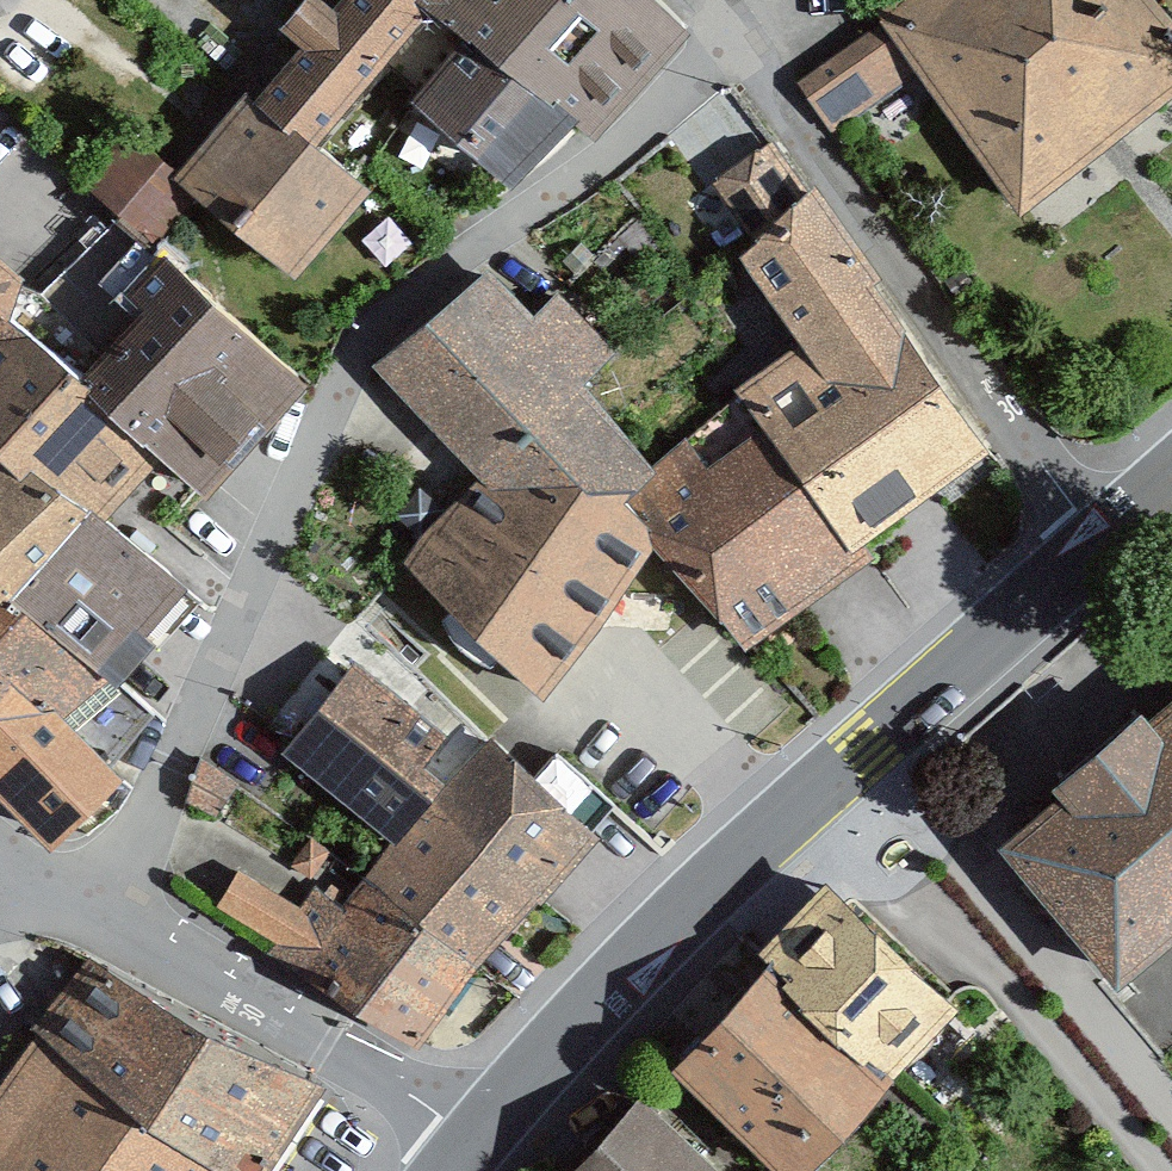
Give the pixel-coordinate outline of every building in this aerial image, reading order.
[(234,100),(305,153),(415,14),(397,0),(322,0),(315,8),(304,0),(283,0),(262,27),(279,46),(245,86),(234,100)] [(415,14),(452,44),(479,65),(536,0),(397,0),(415,14)] [(648,0),(536,0),(479,65),(549,120),(586,139),(683,34),(648,0)] [(870,9),(886,32),(918,78),(999,195),(1094,129),(1171,76),(1171,25),(1155,0),(882,0),(870,9)] [(802,82),(838,132),(918,78),(886,32),(802,82)] [(479,65),(452,44),(409,95),(497,174),(549,120),(479,65)] [(234,100),(167,176),(186,196),(287,286),(362,195),(305,153),(234,100)] [(127,137),(77,186),(137,245),(144,238),(186,196),(167,176),(127,137)] [(726,388),(738,408),(845,555),(987,457),(809,191),(792,200),(766,155),(715,186),(752,245),(735,256),(789,347),(726,388)] [(292,390),(112,233),(45,303),(29,293),(2,317),(152,463),(196,502),(292,390)] [(63,511),(88,530),(152,463),(2,317),(29,293),(0,268),(0,453),(63,511)] [(517,318),(477,273),(361,373),(463,491),(610,491),(647,473),(573,388),(611,355),(552,288),(517,318)] [(610,491),(644,549),(738,652),(857,571),(845,555),(738,408),(647,473),(610,491)] [(63,511),(0,453),(0,570),(63,511)] [(610,491),(463,491),(394,568),(537,699),(644,549),(610,491)] [(0,570),(0,613),(37,643),(86,679),(168,592),(88,530),(63,511),(0,570)] [(37,643),(0,613),(0,688),(37,643)] [(46,841),(103,773),(64,738),(107,695),(86,679),(37,643),(0,688),(0,799),(46,841)] [(350,674),(289,751),(376,821),(437,744),(350,674)] [(986,840),(1110,982),(1171,929),(1171,678),(986,840)] [(482,738),(358,874),(462,964),(588,838),(482,738)] [(462,964),(358,874),(324,929),(238,874),(211,915),(409,1054),(462,964)] [(759,955),(768,966),(889,1089),(957,1013),(825,884),(759,955)] [(34,1045),(206,1170),(256,1170),(298,1080),(81,962),(16,1035),(34,1045)] [(668,1062),(774,1170),(805,1170),(889,1089),(768,966),(668,1062)] [(0,1094),(0,1170),(206,1170),(34,1045),(0,1093),(0,1094)] [(559,1170),(702,1170),(626,1100),(559,1170)]
